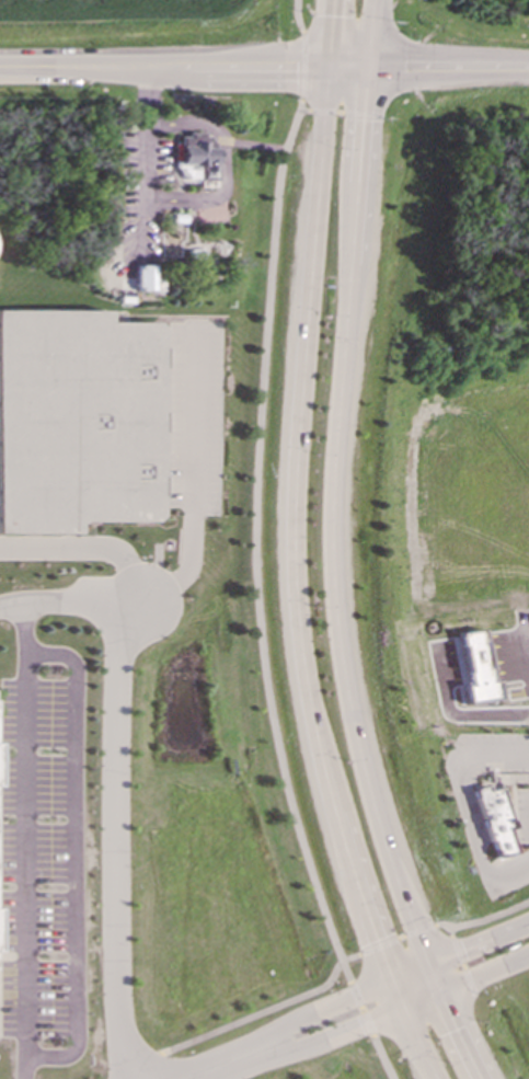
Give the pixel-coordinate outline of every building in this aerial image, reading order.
[(180,166),(198,165),(198,181),(218,181),(218,148),(212,149),(212,134),(180,135),(180,166)] [(137,291),(163,292),(164,267),(138,266),(137,291)] [(77,536),(0,535),(0,310),(106,311),(106,322),(153,323),(160,329),(160,516),(153,523),(77,523),(77,536)] [(478,791),(490,787),(491,791),(503,788),(515,829),(508,830),(515,852),(496,858),(478,791)]
